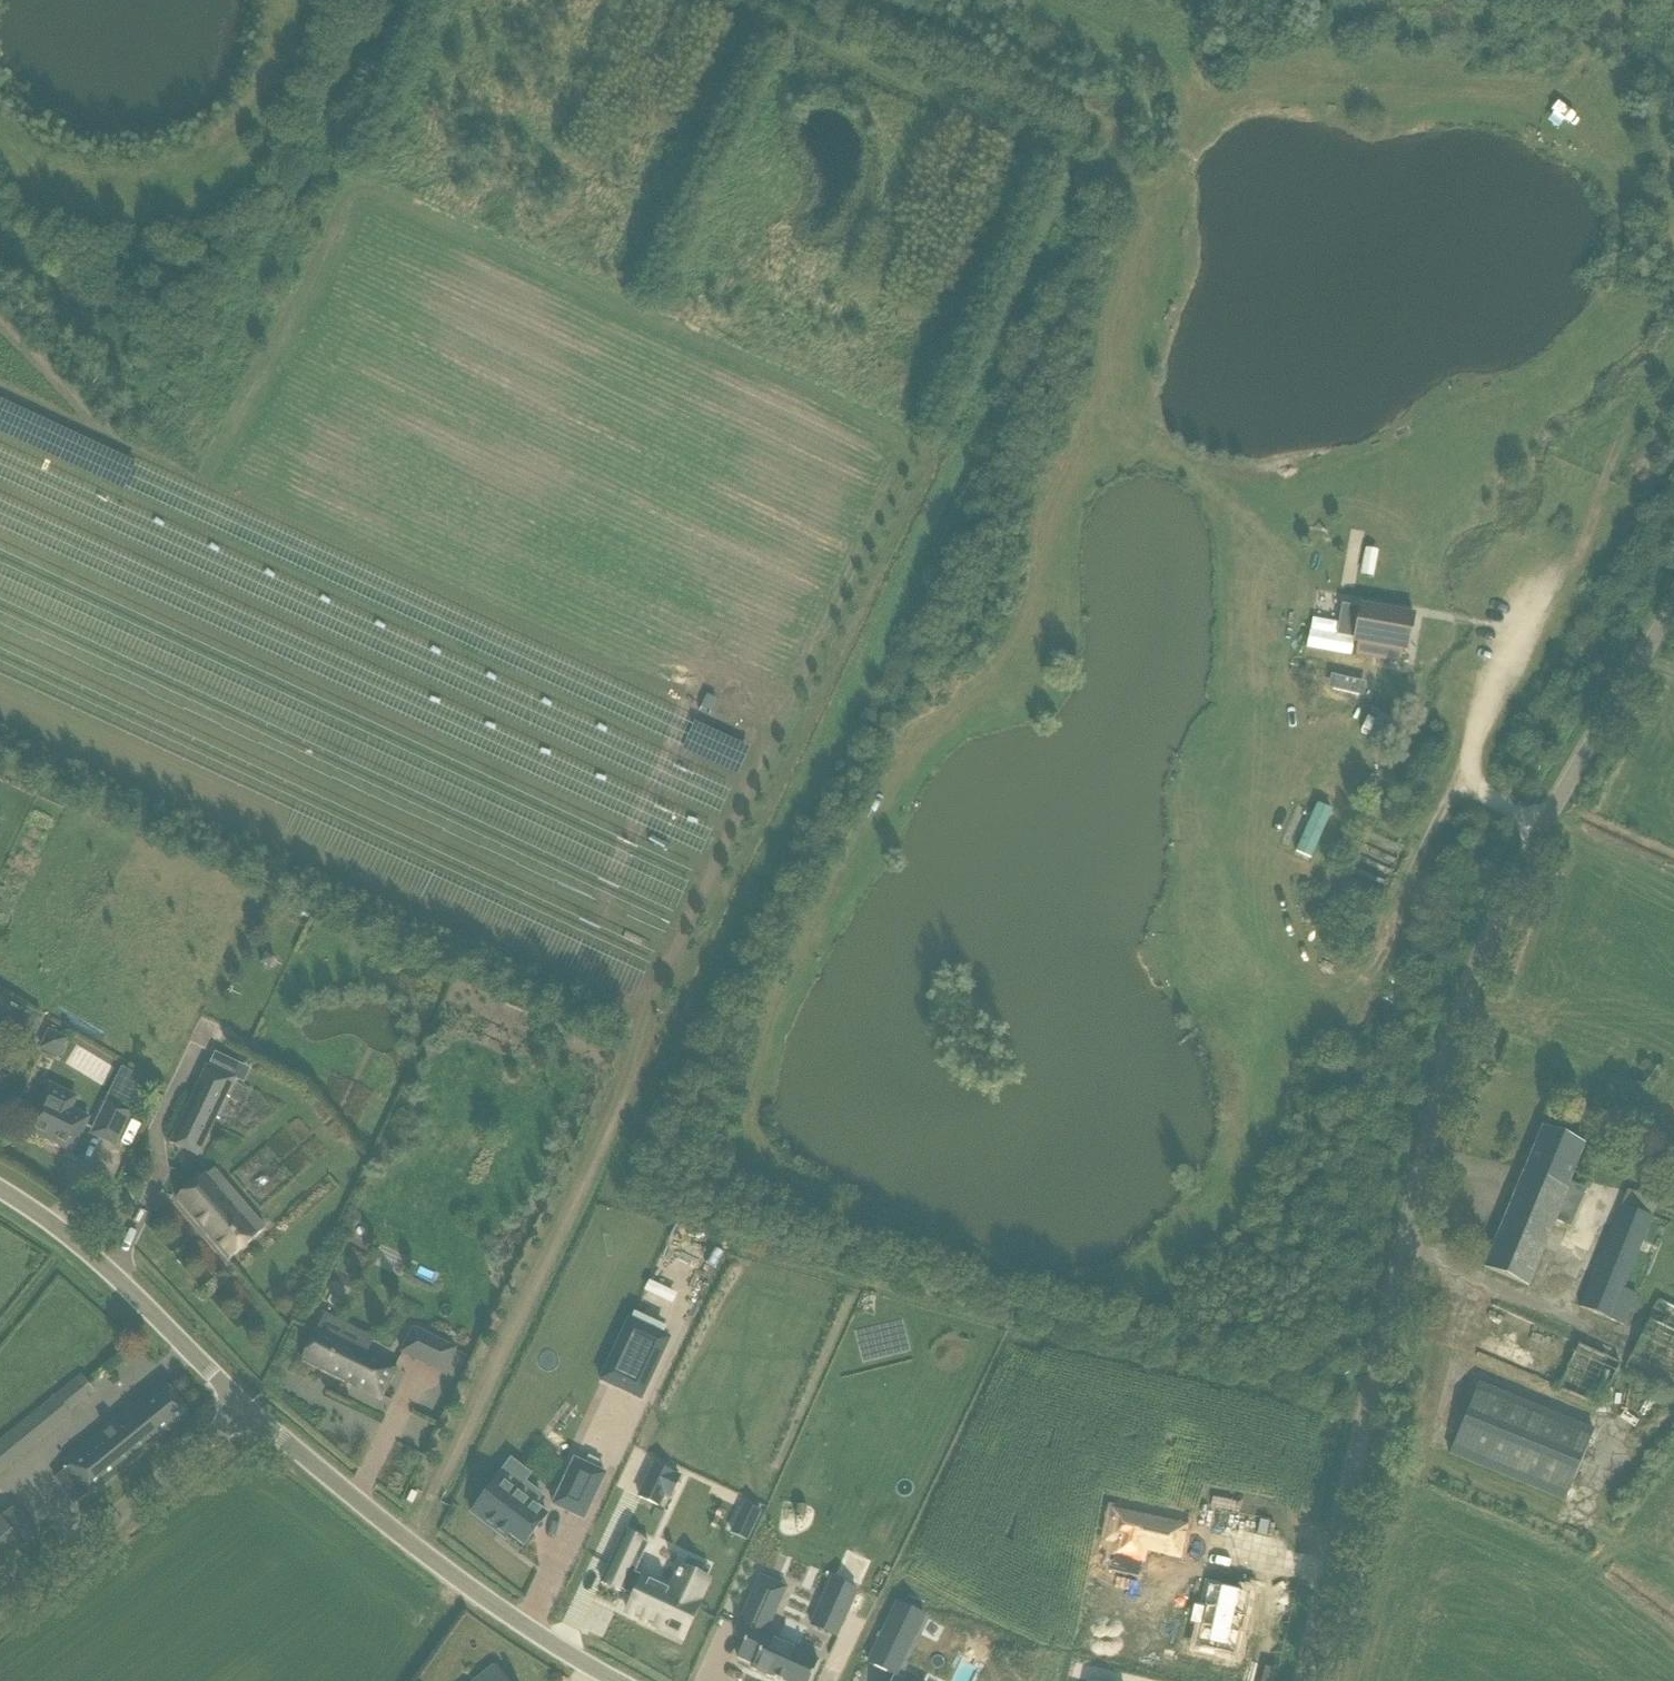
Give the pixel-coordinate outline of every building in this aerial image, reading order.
[(1314,591),(1311,646),(1340,647),(1342,592),(1314,591)] [(1353,641),(1358,642),(1355,655),(1399,663),(1402,649),(1408,651),(1414,616),(1359,606),(1353,641)] [(1335,676),(1332,690),(1358,695),(1361,682),(1335,676)] [(703,687),(697,704),(713,711),(720,694),(703,687)] [(1379,714),(1369,738),(1383,744),(1393,720),(1379,714)] [(1315,858),(1336,809),(1318,801),(1298,851),(1315,858)] [(265,953),(261,963),(269,967),(274,957),(265,953)] [(39,1047),(57,1056),(66,1038),(48,1029),(39,1047)] [(177,1129),(204,1142),(234,1079),(207,1066),(177,1129)] [(48,1085),(26,1130),(73,1152),(89,1119),(70,1110),(75,1099),(48,1085)] [(115,1145),(125,1125),(126,1126),(133,1112),(108,1100),(91,1134),(115,1145)] [(1484,1268),(1504,1276),(1527,1286),(1555,1220),(1569,1226),(1584,1190),(1567,1183),(1583,1145),(1542,1128),(1484,1268)] [(205,1175),(176,1199),(229,1260),(265,1229),(224,1181),(216,1188),(205,1175)] [(1621,1207),(1580,1306),(1610,1319),(1625,1325),(1638,1294),(1623,1287),(1652,1217),(1657,1202),(1628,1190),(1621,1207)] [(1664,1284),(1656,1301),(1623,1369),(1673,1394),(1673,1289),(1664,1284)] [(630,1318),(600,1381),(641,1400),(670,1337),(630,1318)] [(401,1353),(417,1360),(429,1336),(413,1328),(401,1353)] [(395,1369),(316,1331),(301,1361),(380,1399),(395,1369)] [(1556,1389),(1601,1407),(1617,1365),(1573,1347),(1556,1389)] [(0,1441),(0,1473),(71,1415),(69,1412),(93,1390),(81,1375),(0,1441)] [(74,1504),(76,1503),(89,1492),(91,1494),(190,1415),(162,1381),(61,1462),(67,1470),(55,1480),(74,1504)] [(1449,1453),(1470,1461),(1469,1463),(1565,1503),(1595,1429),(1500,1390),(1499,1392),(1478,1384),(1449,1453)] [(605,1475),(574,1460),(553,1505),(583,1520),(605,1475)] [(654,1466),(639,1497),(658,1506),(664,1493),(671,1496),(679,1477),(675,1475),(654,1466)] [(509,1535),(523,1546),(547,1514),(534,1505),(541,1496),(523,1482),(516,1491),(498,1478),(471,1513),(505,1539),(509,1535)] [(745,1505),(732,1534),(746,1540),(759,1512),(745,1505)] [(38,1534),(15,1506),(0,1518),(0,1565),(38,1534)] [(1113,1510),(1106,1541),(1115,1543),(1112,1556),(1114,1556),(1110,1571),(1137,1577),(1141,1563),(1142,1563),(1145,1550),(1154,1552),(1161,1522),(1113,1510)] [(625,1532),(602,1583),(620,1592),(621,1590),(634,1596),(627,1612),(655,1625),(683,1638),(699,1605),(695,1603),(706,1579),(704,1579),(682,1568),(679,1573),(678,1572),(675,1577),(677,1578),(670,1592),(643,1579),(644,1578),(634,1573),(648,1543),(636,1537),(625,1532)] [(760,1576),(749,1600),(776,1612),(787,1588),(760,1576)] [(823,1597),(811,1624),(835,1635),(856,1590),(843,1584),(835,1602),(823,1597)] [(1200,1613),(1195,1633),(1207,1636),(1203,1652),(1205,1652),(1204,1658),(1222,1662),(1224,1657),(1242,1661),(1246,1641),(1249,1642),(1253,1626),(1250,1625),(1256,1604),(1215,1594),(1210,1615),(1200,1613)] [(896,1607),(867,1667),(891,1678),(920,1618),(896,1607)] [(734,1633),(746,1638),(737,1658),(753,1665),(751,1669),(771,1678),(771,1677),(779,1680),(810,1680),(818,1662),(797,1652),(798,1648),(766,1633),(758,1630),(764,1617),(745,1608),(734,1633)]
